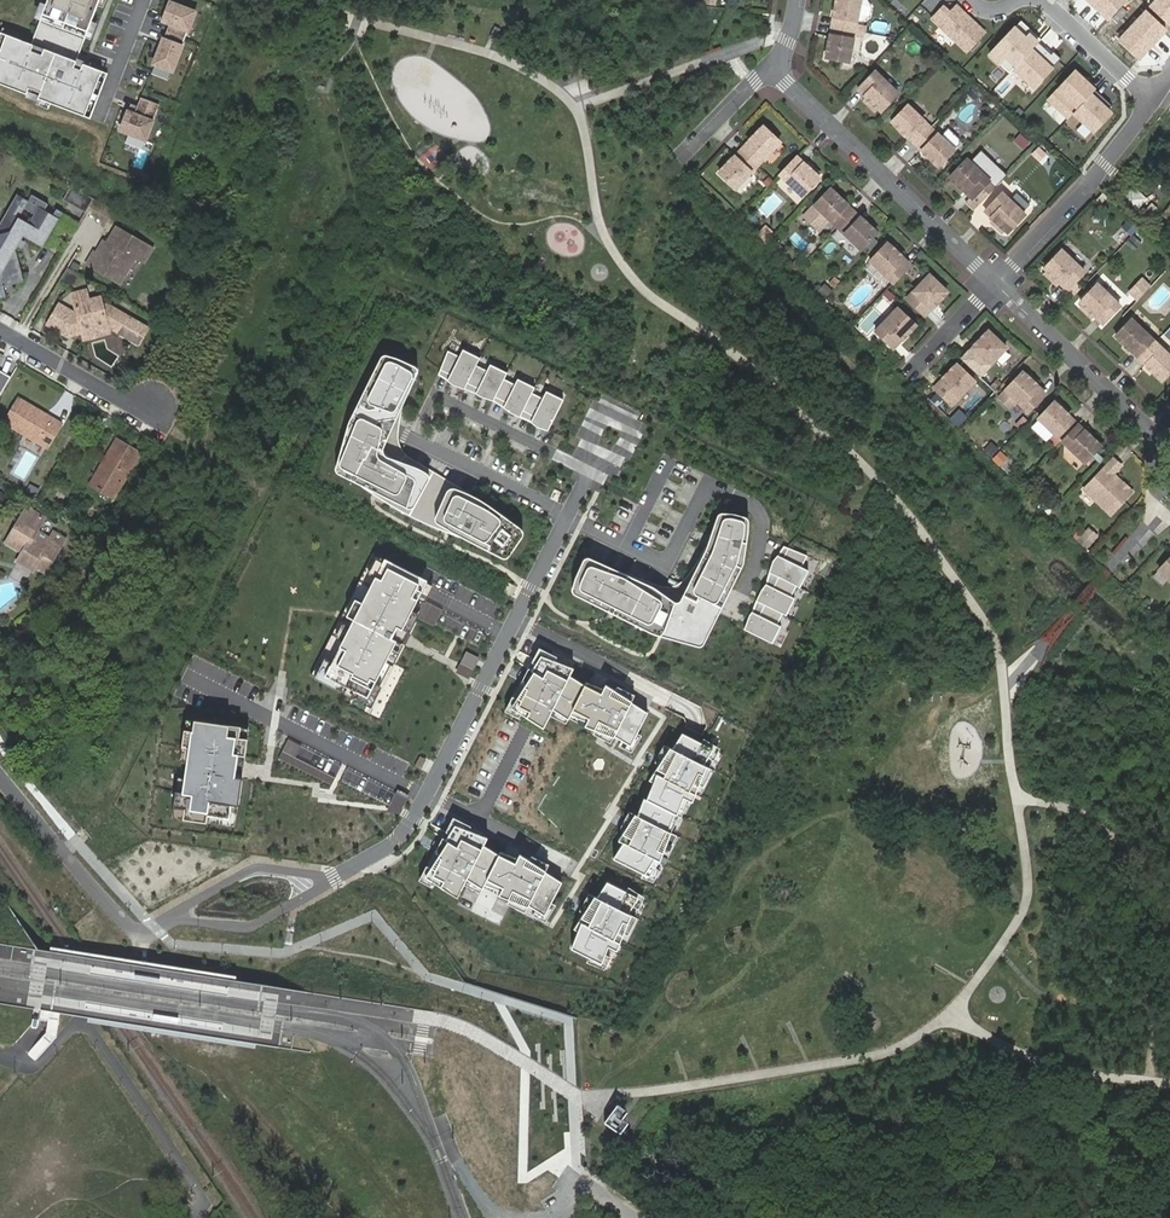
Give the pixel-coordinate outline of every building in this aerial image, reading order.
[(27,43),(4,34),(0,43),(0,85),(87,119),(105,73),(73,61),(76,54),(97,0),(44,0),(27,43)] [(832,26),(855,30),(857,21),(861,0),(837,0),(832,26)] [(869,17),(871,7),(866,0),(861,0),(857,21),(862,22),(869,17)] [(152,64),(170,71),(194,13),(169,3),(161,21),(168,23),(152,64)] [(942,6),(929,19),(965,55),(986,33),(956,3),(947,11),(942,6)] [(1063,54),(1019,17),(990,51),(1034,88),(1063,54)] [(865,33),(867,26),(858,24),(857,31),(862,32),(865,33)] [(855,30),(832,26),(826,58),(849,63),(854,37),(861,38),(862,32),(857,31),(855,30)] [(494,28),(489,38),(495,41),(500,31),(494,28)] [(1099,89),(1074,66),(1045,98),(1068,118),(1073,113),(1095,133),(1115,111),(1095,93),(1099,89)] [(898,93),(875,72),(858,90),(881,112),(898,93)] [(977,95),(971,89),(968,93),(974,99),(977,95)] [(157,105),(139,98),(132,115),(126,112),(119,130),(143,140),(157,105)] [(931,128),(908,105),(892,122),(915,144),(931,128)] [(763,126),(741,149),(758,165),(780,142),(763,126)] [(940,136),(931,128),(915,144),(938,166),(959,144),(959,139),(948,128),(940,136)] [(1025,148),(1030,141),(1020,134),(1015,141),(1025,148)] [(741,149),(719,173),(736,189),(758,165),(741,149)] [(967,203),(974,209),(1007,175),(981,150),(970,162),(967,159),(950,177),(957,184),(964,191),(972,198),(967,203)] [(1041,159),(1034,153),(1027,161),(1034,167),(1041,159)] [(820,179),(797,157),(780,174),(803,196),(820,179)] [(964,191),(957,184),(953,188),(960,195),(964,191)] [(1141,208),(1148,197),(1135,188),(1127,198),(1141,208)] [(854,211),(831,189),(814,207),(837,228),(854,211)] [(83,211),(89,199),(75,191),(67,205),(81,213),(83,211)] [(774,192),(758,208),(767,217),(783,201),(774,192)] [(1002,194),(985,211),(993,219),(1005,231),(1008,233),(1025,215),(1002,194)] [(1098,194),(1091,202),(1098,209),(1106,201),(1098,194)] [(56,212),(50,209),(46,215),(37,210),(41,204),(24,195),(21,202),(10,196),(0,215),(0,220),(9,224),(4,233),(15,239),(17,236),(37,247),(56,212)] [(100,221),(107,209),(89,199),(83,211),(100,221)] [(803,218),(818,232),(829,221),(814,207),(803,218)] [(1169,234),(1169,209),(1156,221),(1168,235),(1169,234)] [(876,232),(854,211),(837,228),(859,250),(876,232)] [(1005,231),(993,219),(991,222),(1003,233),(1005,231)] [(147,248),(112,228),(95,256),(89,252),(82,264),(115,284),(123,269),(130,257),(139,262),(147,248)] [(1121,229),(1114,237),(1124,245),(1130,236),(1121,229)] [(0,235),(0,286),(15,283),(11,250),(9,250),(15,239),(4,233),(3,235),(0,235)] [(1134,234),(1127,243),(1137,251),(1144,242),(1134,234)] [(870,260),(893,282),(910,265),(887,243),(870,260)] [(893,244),(891,246),(902,257),(904,254),(893,244)] [(1086,274),(1063,253),(1047,270),(1069,292),(1086,274)] [(127,272),(134,260),(130,257),(123,269),(127,272)] [(930,275),(907,298),(924,315),(947,292),(930,275)] [(1149,288),(1142,280),(1130,293),(1138,300),(1149,288)] [(1120,306),(1097,284),(1080,302),(1103,324),(1120,306)] [(824,286),(819,291),(823,295),(828,290),(824,286)] [(44,322),(65,334),(70,325),(79,330),(105,325),(136,343),(145,327),(104,303),(100,304),(100,300),(88,302),(85,287),(71,290),(75,310),(71,310),(56,302),(44,322)] [(888,303),(894,298),(887,292),(882,297),(888,303)] [(898,308),(875,332),(892,348),(915,325),(898,308)] [(860,324),(865,332),(875,326),(871,318),(860,324)] [(1155,342),(1132,319),(1116,336),(1139,358),(1155,342)] [(955,344),(966,355),(989,331),(978,321),(955,344)] [(1008,350),(989,331),(966,355),(986,373),(1008,350)] [(1155,342),(1139,358),(1162,380),(1169,372),(1169,356),(1155,342)] [(459,356),(448,350),(438,374),(443,377),(447,380),(453,385),(455,386),(464,388),(477,365),(480,358),(463,348),(459,356)] [(397,357),(384,353),(382,354),(379,356),(352,412),(348,421),(334,464),(334,469),(335,474),(359,485),(375,495),(410,516),(426,524),(448,533),(460,537),(502,558),(505,558),(508,556),(522,537),(523,532),(522,528),(485,501),(467,492),(436,473),(407,455),(403,451),(398,442),(398,433),(398,427),(402,408),(413,376),(417,371),(416,367),(414,365),(397,357)] [(486,370),(477,365),(464,388),(467,389),(470,390),(475,392),(479,396),(485,397),(493,400),(504,379),(507,372),(490,363),(486,370)] [(976,384),(956,365),(934,388),(953,407),(976,384)] [(11,377),(0,371),(0,395),(11,377)] [(1045,394),(1022,372),(1005,390),(1028,411),(1045,394)] [(514,384),(504,379),(493,400),(498,403),(503,407),(510,412),(517,416),(520,417),(532,392),(535,387),(518,378),(514,384)] [(542,398),(532,392),(520,417),(526,419),(531,420),(530,422),(537,427),(539,427),(548,431),(564,400),(546,390),(542,398)] [(1010,409),(1017,401),(1005,390),(998,398),(1010,409)] [(60,423),(20,399),(5,423),(45,446),(60,423)] [(1054,402),(1038,419),(1061,441),(1077,424),(1054,402)] [(965,418),(957,410),(949,418),(957,426),(965,418)] [(1100,446),(1077,424),(1061,441),(1084,463),(1100,446)] [(575,458),(582,442),(555,429),(547,446),(575,458)] [(137,453),(115,440),(90,483),(112,495),(137,453)] [(990,444),(983,450),(990,457),(996,450),(990,444)] [(999,453),(992,460),(999,467),(1006,459),(999,453)] [(1114,460),(1086,490),(1112,515),(1133,493),(1114,475),(1122,467),(1114,460)] [(35,495),(39,489),(29,484),(25,489),(35,495)] [(1045,503),(1041,508),(1048,515),(1053,510),(1045,503)] [(20,560),(36,568),(37,565),(47,570),(64,542),(54,536),(52,542),(36,532),(44,519),(25,508),(16,525),(6,544),(23,555),(20,560)] [(627,573),(590,557),(585,557),(582,561),(574,580),(573,586),(572,590),(574,593),(614,614),(655,634),(661,636),(699,646),(701,646),(704,644),(743,565),(745,561),(748,535),(750,521),(749,518),(747,516),(736,512),(727,512),(723,512),(719,513),(718,516),(712,534),(706,546),(698,562),(688,576),(684,581),(678,585),(670,587),(661,586),(627,573)] [(91,533),(98,537),(102,531),(95,527),(91,533)] [(1085,548),(1095,537),(1088,530),(1077,541),(1085,548)] [(807,556),(784,546),(778,554),(773,561),(769,572),(796,585),(801,588),(809,570),(802,566),(807,556)] [(430,583),(378,557),(350,612),(316,678),(368,705),(403,637),(425,593),(430,583)] [(1159,570),(1169,581),(1169,558),(1159,570)] [(796,585),(769,572),(767,584),(761,590),(756,600),(782,613),(786,615),(795,598),(791,596),(796,585)] [(782,613),(756,600),(753,612),(749,615),(744,629),(773,643),(781,626),(776,624),(782,613)] [(556,657),(535,647),(499,710),(545,728),(551,719),(561,726),(565,719),(627,749),(647,713),(605,685),(599,688),(587,681),(584,686),(569,675),(571,668),(553,661),(556,657)] [(243,767),(249,728),(181,719),(168,819),(235,828),(243,767)] [(716,750),(682,731),(668,750),(663,746),(651,769),(642,799),(637,798),(632,818),(605,859),(655,881),(716,750)] [(471,826),(452,817),(445,833),(449,834),(446,840),(443,838),(434,853),(438,855),(430,868),(427,867),(419,881),(430,887),(435,878),(442,882),(440,889),(456,899),(463,886),(480,894),(483,889),(498,897),(509,901),(507,905),(525,914),(527,907),(535,911),(532,917),(546,923),(556,906),(552,904),(562,884),(545,872),(548,865),(531,856),(529,860),(520,854),(517,858),(500,852),(499,854),(484,845),(488,838),(469,830),(471,826)] [(645,898),(628,888),(626,891),(607,882),(597,898),(588,895),(579,912),(584,914),(574,930),(578,932),(571,950),(589,959),(587,964),(605,971),(609,967),(620,944),(625,946),(647,903),(643,901),(645,898)] [(627,1108),(618,1102),(604,1121),(606,1123),(620,1133),(629,1121),(624,1117),(622,1116),(627,1108)]
